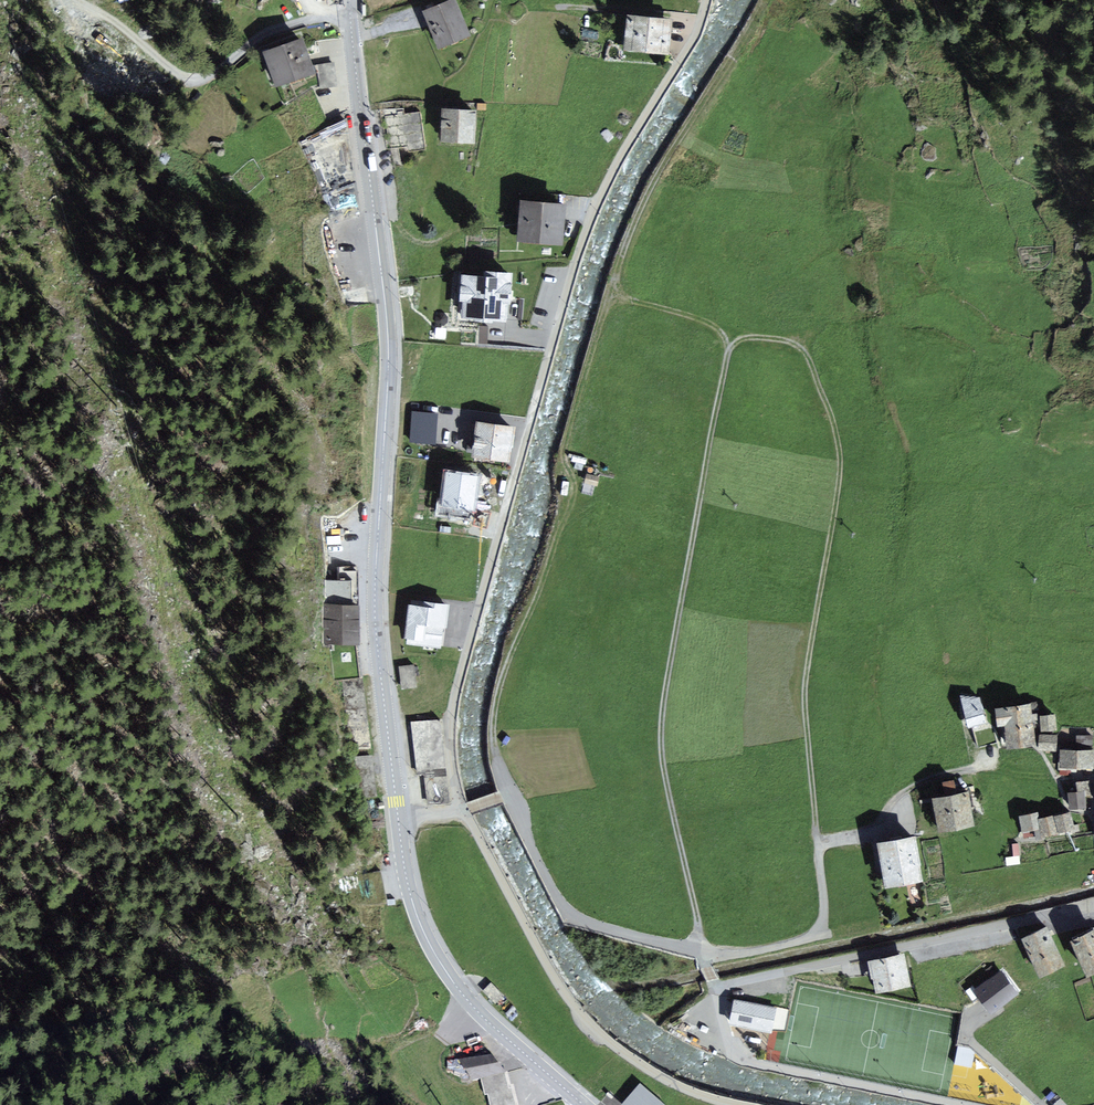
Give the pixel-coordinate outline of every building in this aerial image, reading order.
[(421,13),(435,50),(466,38),(451,1),(421,13)] [(621,17),(618,52),(662,56),(665,21),(621,17)] [(295,39),(258,51),(270,90),(308,78),(295,39)] [(319,89),(335,87),(332,64),(314,68),(319,89)] [(439,112),(437,143),(468,144),(470,114),(439,112)] [(386,122),(391,154),(424,149),(418,117),(386,122)] [(299,145),(331,219),(356,211),(344,120),(299,145)] [(515,201),(511,243),(554,247),(558,204),(515,201)] [(507,328),(511,275),(462,272),(460,326),(507,328)] [(437,442),(440,405),(413,403),(410,440),(437,442)] [(472,425),(467,461),(503,466),(508,430),(472,425)] [(338,576),(355,577),(355,566),(339,565),(338,576)] [(322,608),(322,648),(332,648),(355,648),(355,607),(349,607),(349,583),(325,583),(326,608),(322,608)] [(423,603),(410,601),(404,640),(443,646),(450,601),(424,597),(423,603)] [(342,681),(352,752),(371,751),(355,648),(332,648),(335,682),(342,681)] [(398,669),(400,692),(415,690),(412,668),(398,669)] [(961,700),(967,730),(986,725),(981,702),(961,700)] [(1031,702),(994,707),(996,724),(1003,723),(1006,746),(1036,743),(1031,702)] [(1055,713),(1040,714),(1041,730),(1056,729),(1055,713)] [(424,773),(427,808),(449,806),(438,722),(410,724),(415,774),(424,773)] [(1056,734),(1041,733),(1040,750),(1056,750),(1056,734)] [(1059,744),(1058,769),(1092,770),(1093,737),(1074,736),(1074,745),(1059,744)] [(353,759),(357,802),(375,800),(371,757),(353,759)] [(1077,791),(1068,791),(1069,807),(1086,806),(1085,794),(1092,793),(1091,780),(1076,781),(1077,791)] [(931,800),(937,834),(973,829),(968,795),(931,800)] [(1072,832),(1068,814),(1052,818),(1056,836),(1072,832)] [(1035,815),(1017,818),(1020,836),(1039,833),(1037,821),(1035,815)] [(1039,833),(1040,839),(1056,836),(1052,818),(1037,821),(1039,833)] [(875,845),(882,889),(921,883),(913,838),(875,845)] [(1016,941),(1034,981),(1062,969),(1043,928),(1016,941)] [(1068,940),(1084,977),(1093,973),(1093,929),(1068,940)] [(898,957),(862,964),(868,997),(904,990),(898,957)] [(1003,971),(975,991),(990,1012),(1018,992),(1003,971)] [(482,995),(495,1007),(504,999),(491,986),(482,995)] [(731,1002),(726,1026),(768,1036),(773,1011),(731,1002)] [(959,1043),(955,1060),(972,1065),(977,1047),(959,1043)] [(458,1062),(470,1085),(481,1082),(506,1076),(490,1059),(458,1062)] [(949,1092),(963,1095),(970,1065),(956,1062),(949,1092)] [(487,1104),(515,1104),(506,1076),(481,1082),(487,1104)]
